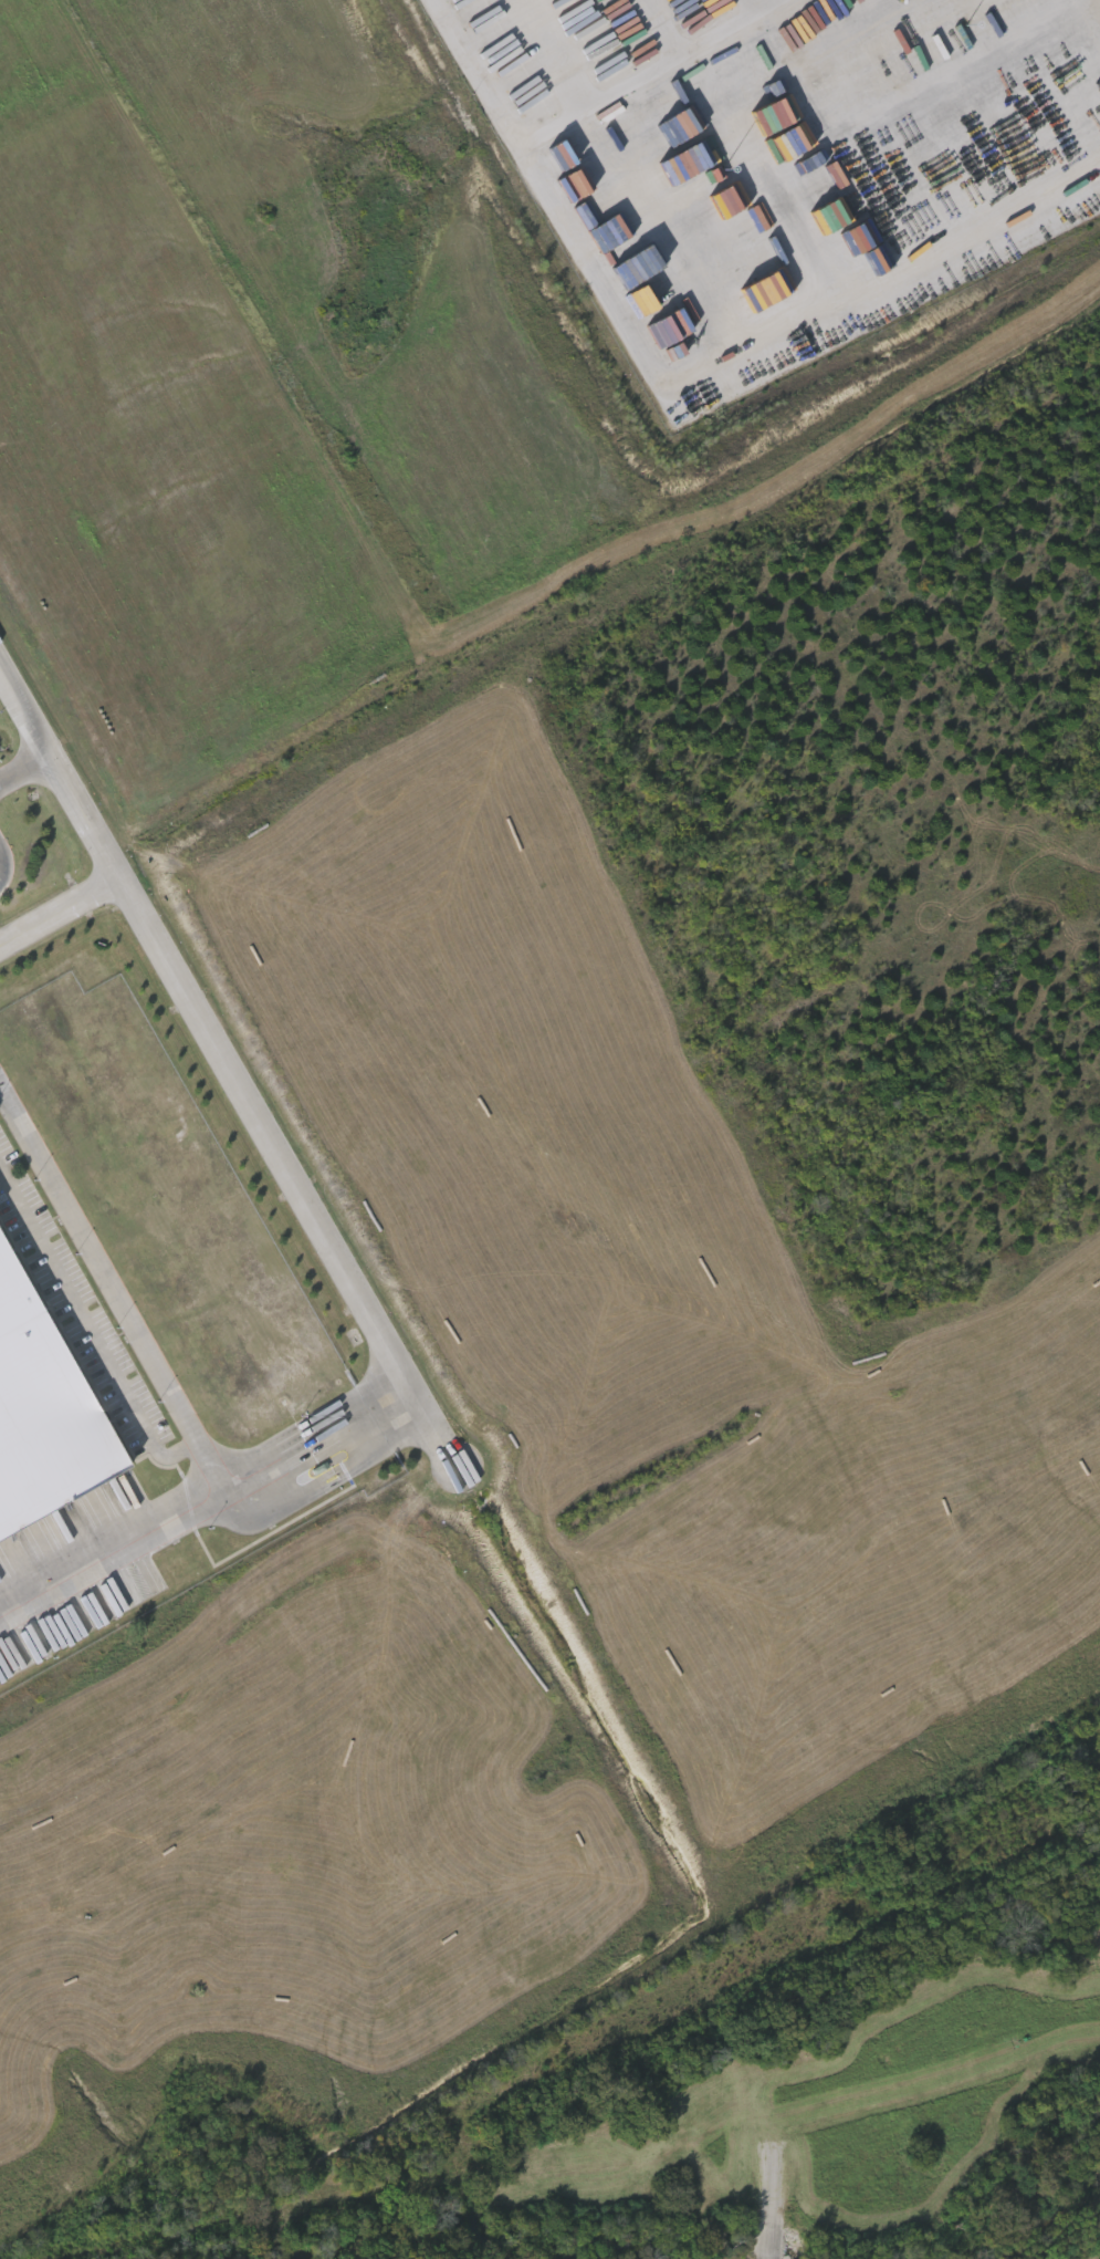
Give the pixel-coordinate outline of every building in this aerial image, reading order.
[(135,1462),(0,1539),(0,1223),(135,1462)]
